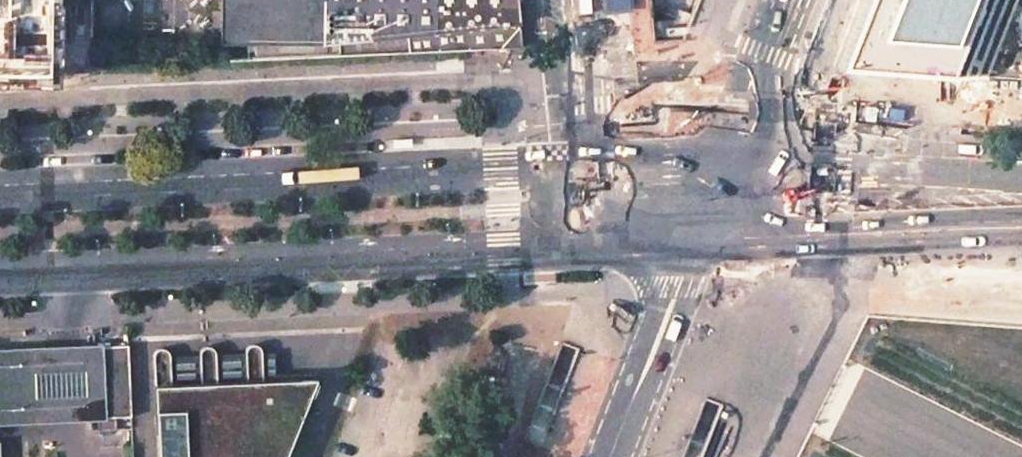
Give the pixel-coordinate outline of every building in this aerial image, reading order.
[(46,74),(48,0),(0,0),(0,75),(46,74)] [(255,43),(255,60),(522,48),(517,0),(222,0),(222,26),(255,43)] [(1021,79),(1021,0),(880,0),(853,70),(1021,79)] [(170,376),(169,345),(168,343),(167,341),(165,340),(163,339),(161,338),(158,339),(156,340),(153,342),(153,345),(157,456),(281,456),(311,384),(311,382),(316,371),(263,373),(261,341),(260,339),(259,337),(257,336),(255,335),(252,335),(249,336),(247,338),(246,340),(245,343),(246,374),(229,374),(216,375),(215,344),(215,342),(214,340),(212,338),(209,337),(206,337),(204,337),(200,340),(199,343),(199,375),(170,376)] [(90,418),(90,431),(109,431),(109,418),(130,417),(127,346),(70,347),(0,350),(0,422),(90,418)]
